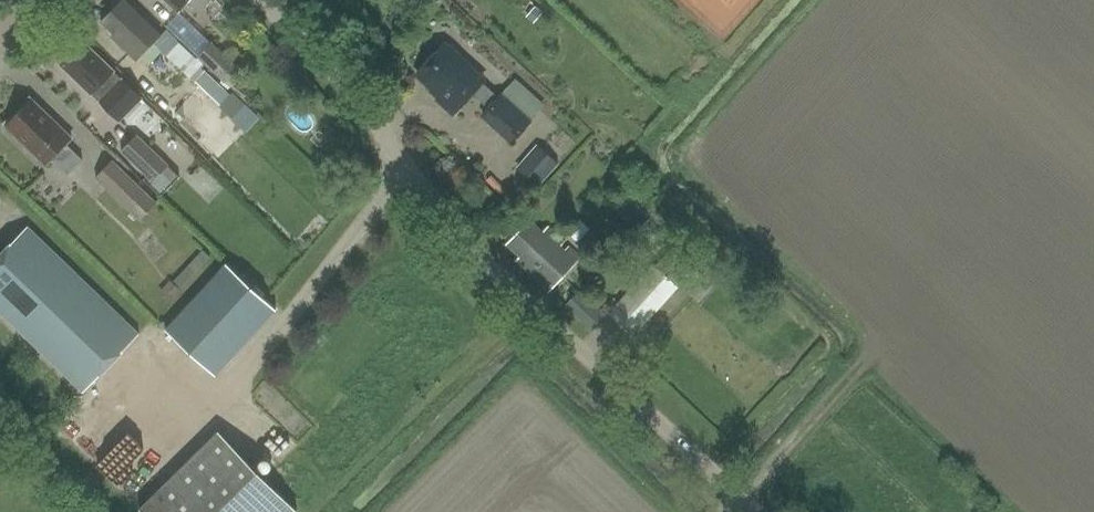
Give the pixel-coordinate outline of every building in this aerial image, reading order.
[(162,35),(124,0),(123,0),(102,23),(114,34),(111,36),(138,61),(162,35)] [(190,0),(165,0),(178,12),(190,0)] [(240,68),(213,42),(197,59),(225,84),(240,68)] [(445,43),(418,72),(442,94),(439,97),(455,112),(485,78),(445,43)] [(119,121),(140,98),(82,44),(61,68),(119,121)] [(512,143),(534,119),(532,118),(545,104),(515,77),(481,115),(512,143)] [(67,176),(82,159),(67,145),(73,139),(30,98),(4,126),(47,166),(52,161),(67,176)] [(121,152),(147,176),(144,179),(161,196),(179,176),(167,165),(169,163),(138,134),(121,152)] [(540,146),(517,171),(533,184),(555,159),(540,146)] [(156,202),(111,159),(94,177),(138,221),(156,202)] [(532,217),(509,242),(524,256),(521,259),(550,287),(582,254),(549,224),(545,229),(532,217)] [(136,337),(138,334),(24,229),(0,255),(0,315),(84,393),(136,337)] [(607,314),(633,337),(679,287),(676,285),(697,263),(676,244),(656,266),(653,264),(639,279),(633,274),(626,282),(631,287),(607,314)] [(215,377),(276,312),(226,266),(166,332),(215,377)] [(182,291),(171,281),(160,292),(171,302),(182,291)] [(593,331),(606,317),(578,292),(566,306),(593,331)] [(140,511),(297,511),(219,433),(140,511)]
